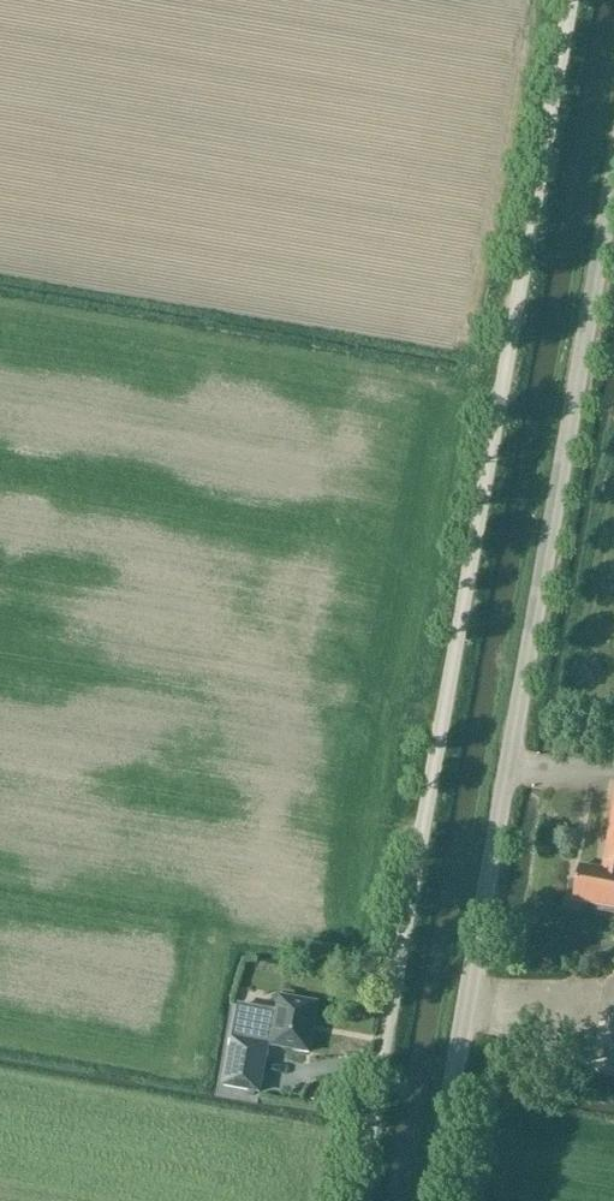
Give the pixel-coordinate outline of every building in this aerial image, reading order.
[(604,870),(578,867),(573,902),(613,909),(613,811),(604,870)] [(270,1046),(309,1054),(318,1004),(280,997),(277,1011),(236,1003),(229,1036),(233,1036),(248,1039),(246,1049),(257,1052),(259,1042),(270,1044),(270,1046)] [(248,1039),(233,1036),(224,1086),(260,1093),(270,1046),(270,1044),(259,1042),(257,1052),(246,1049),(248,1039)] [(268,1099),(281,1101),(285,1075),(273,1073),(268,1099)]
